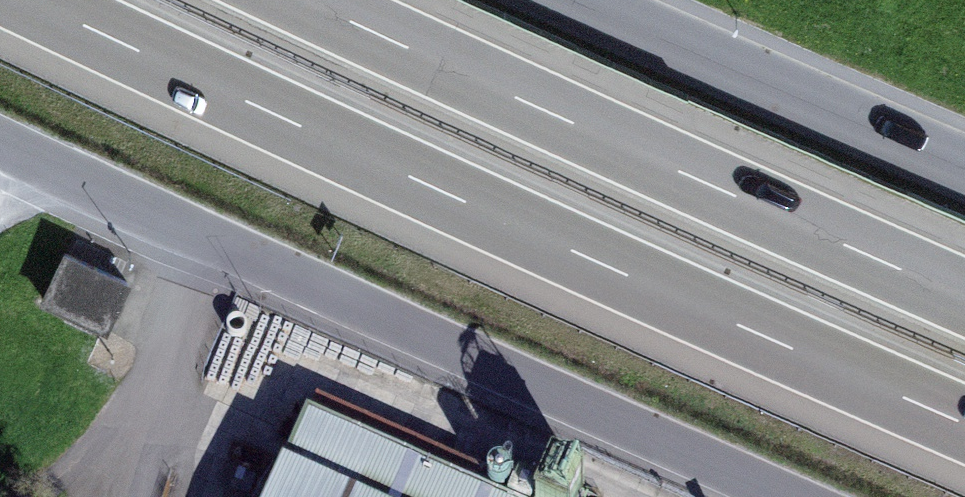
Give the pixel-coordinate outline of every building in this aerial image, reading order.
[(105,339),(131,286),(67,255),(41,307),(105,339)] [(310,407),(267,496),(514,496),(310,407)]
